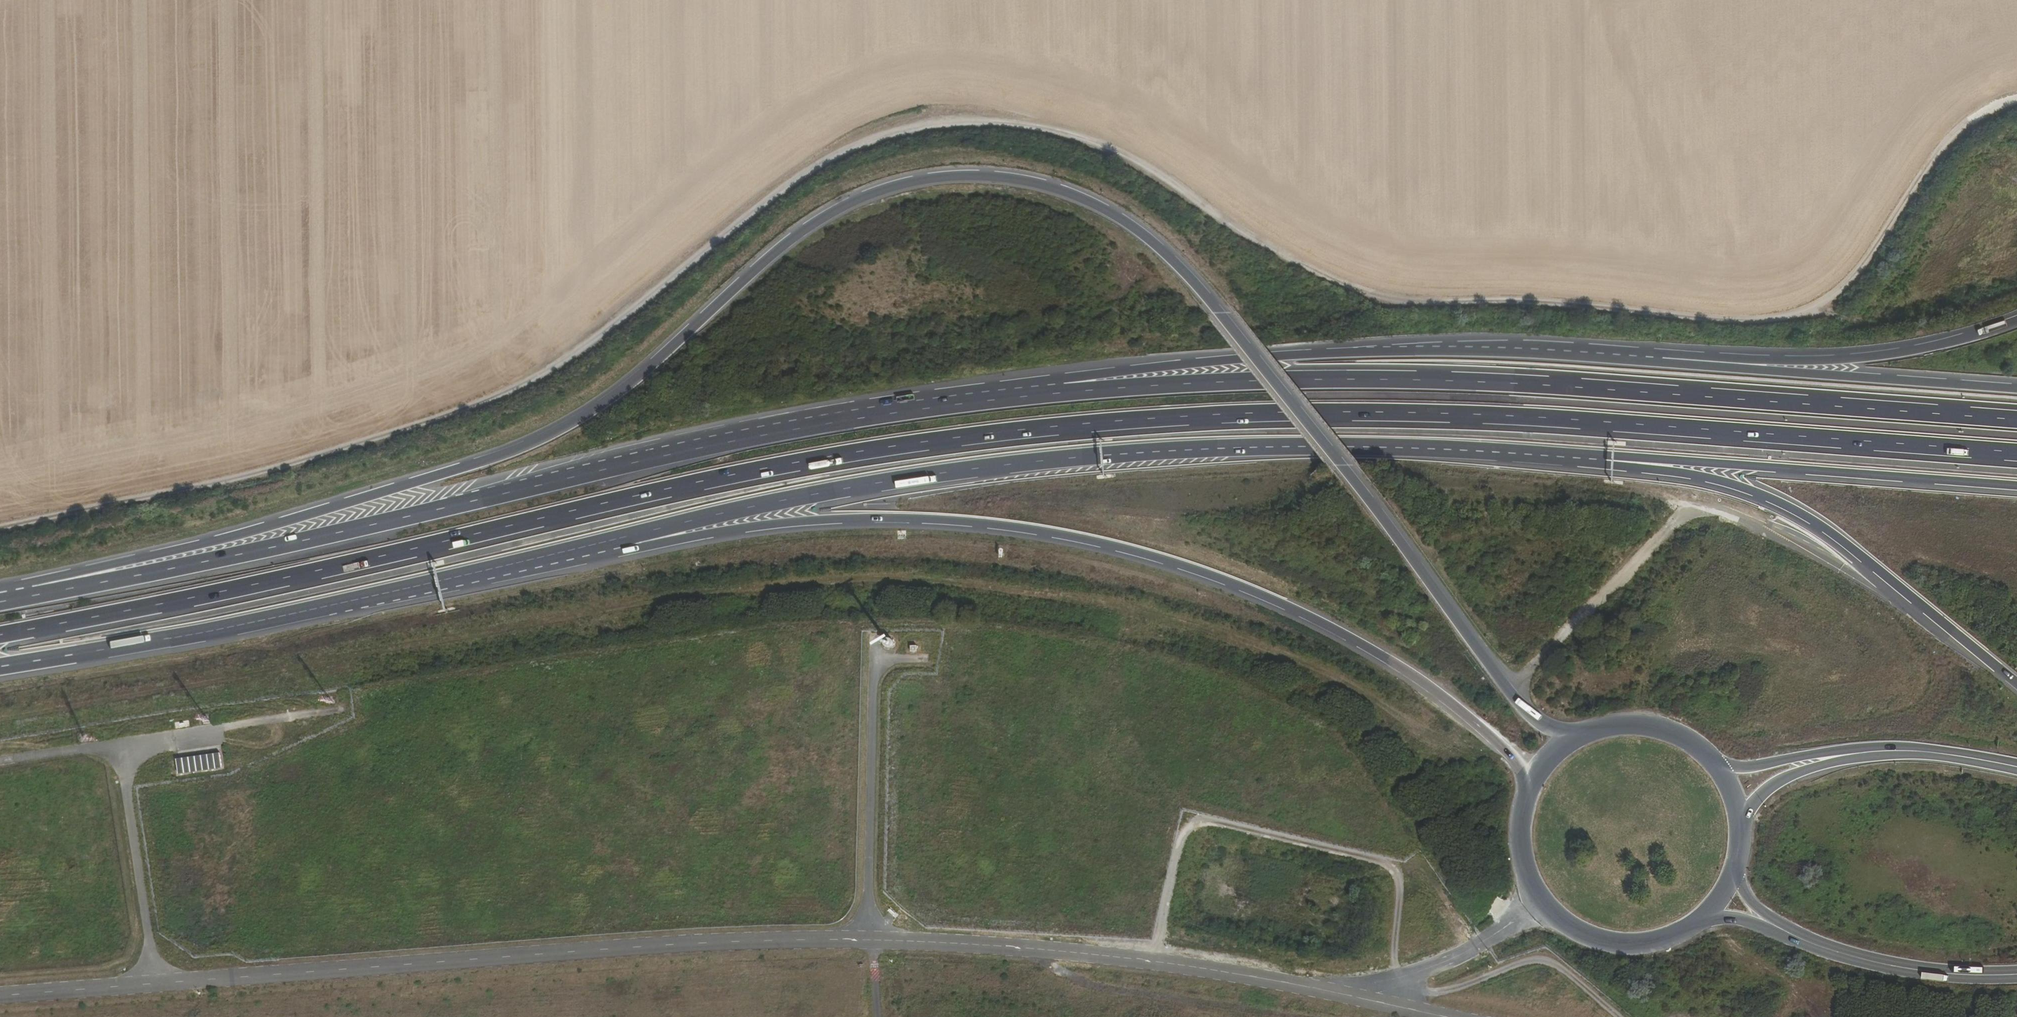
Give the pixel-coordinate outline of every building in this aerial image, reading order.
[(214,750),(172,757),(175,773),(217,766),(214,750)]
